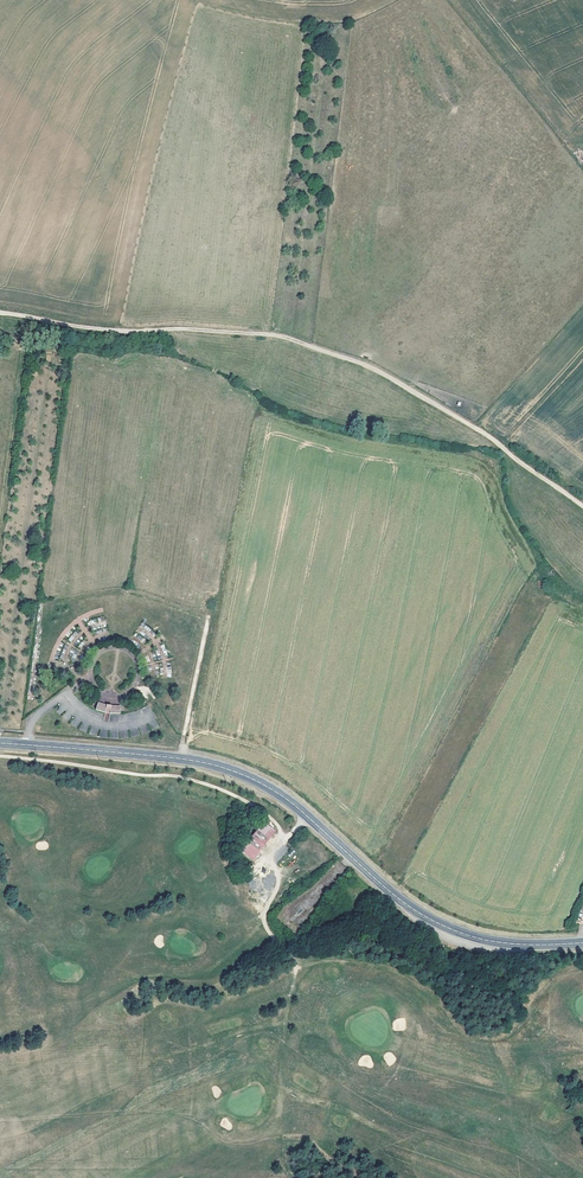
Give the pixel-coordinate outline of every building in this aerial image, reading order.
[(105,712),(107,705),(98,703),(96,709),(97,709),(100,711),(104,712),(105,712)] [(262,819),(257,825),(269,834),(274,828),(262,819)] [(251,857),(269,834),(257,825),(239,848),(251,857)]
